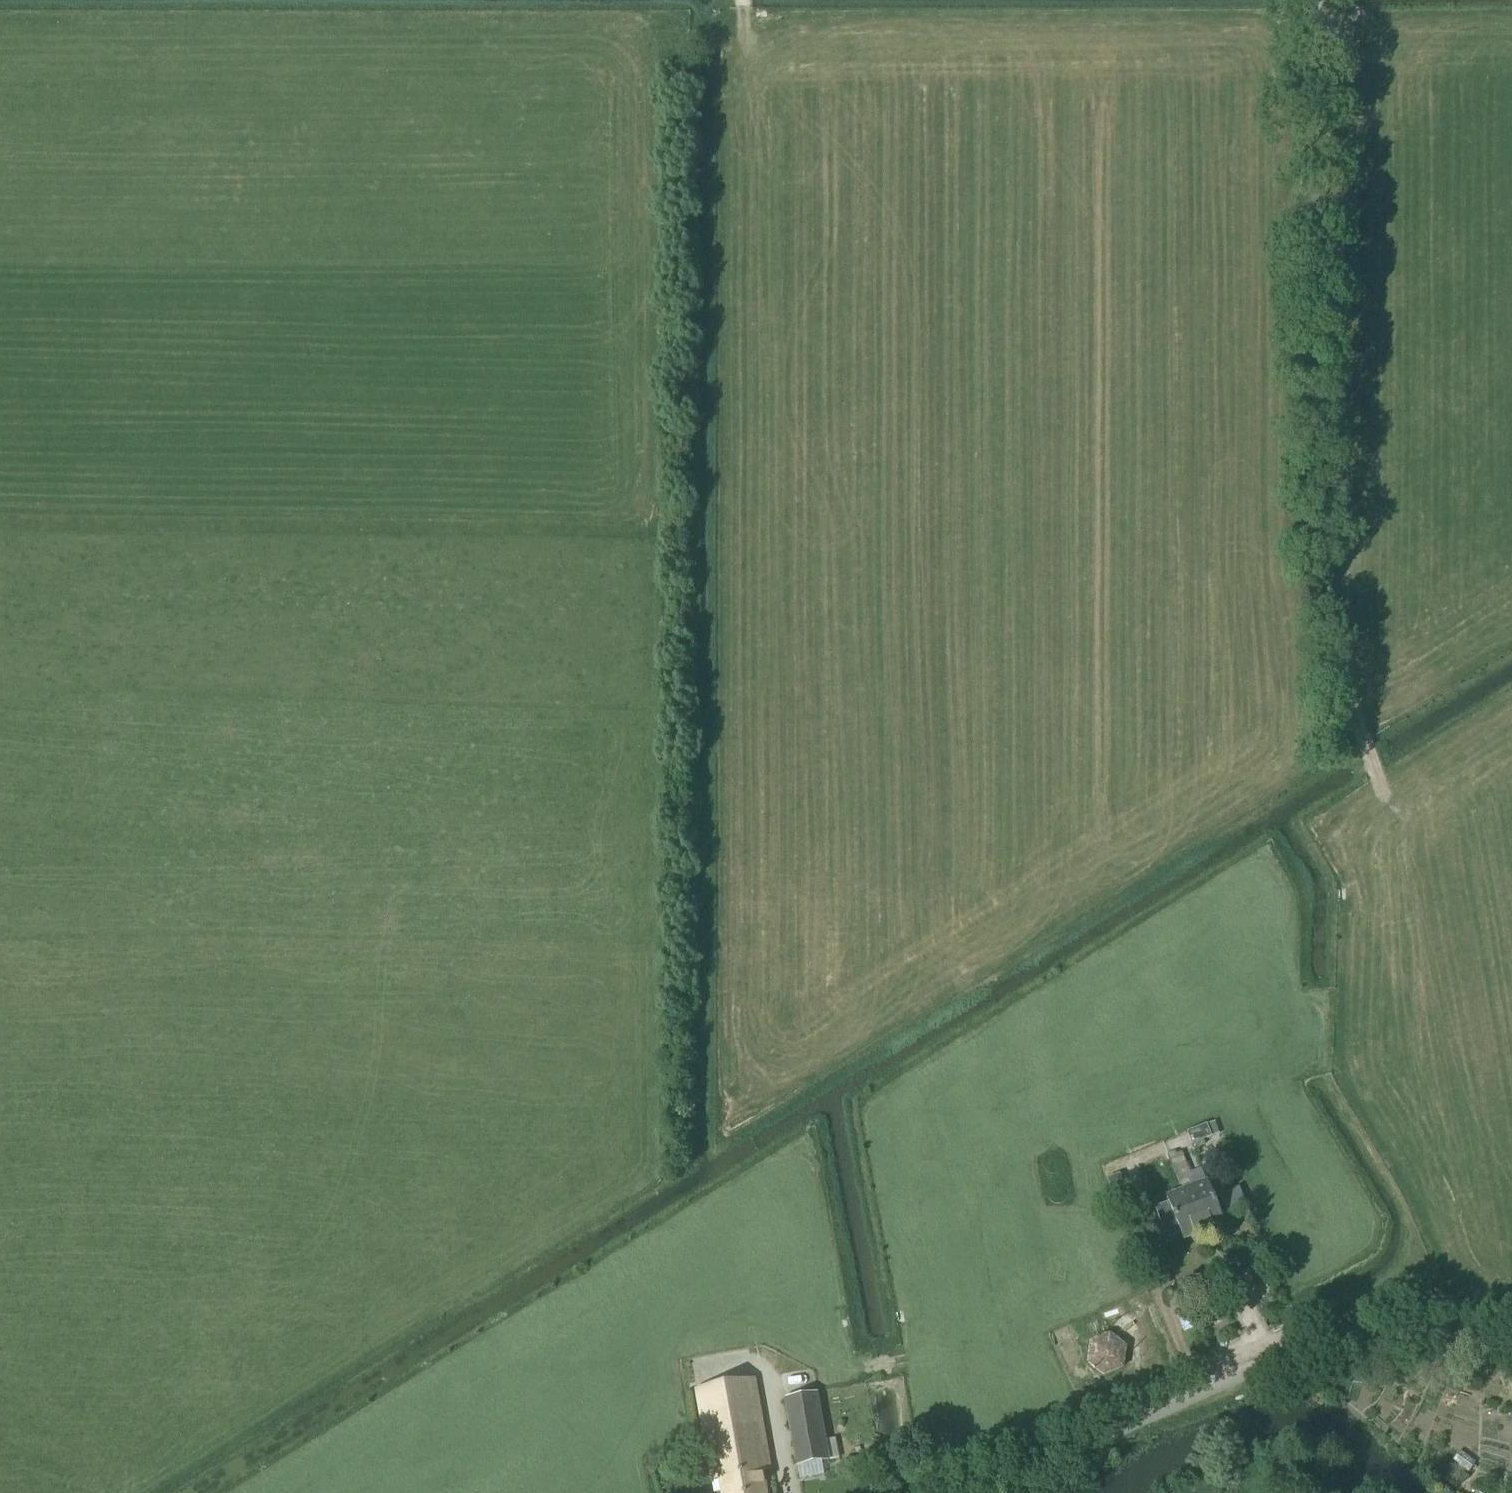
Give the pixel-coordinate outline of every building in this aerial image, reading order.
[(1186,1133),(1191,1145),(1219,1134),(1214,1122),(1206,1125),(1186,1133)] [(1172,1165),(1183,1192),(1198,1233),(1224,1223),(1207,1182),(1194,1187),(1181,1152),(1172,1156),(1170,1152),(1167,1153),(1172,1165)] [(1107,1179),(1114,1198),(1115,1199),(1127,1194),(1119,1174),(1107,1179)] [(1198,1233),(1183,1192),(1166,1198),(1168,1203),(1155,1209),(1167,1240),(1181,1234),(1183,1239),(1198,1233)] [(1086,1364),(1104,1376),(1124,1369),(1127,1347),(1110,1334),(1089,1342),(1086,1364)] [(725,1385),(743,1492),(766,1492),(762,1472),(769,1471),(753,1380),(725,1385)] [(725,1385),(696,1390),(712,1481),(719,1480),(721,1492),(743,1492),(725,1385)] [(829,1461),(817,1393),(785,1399),(797,1466),(829,1461)] [(903,1482),(907,1481),(906,1473),(905,1473),(901,1473),(896,1474),(895,1474),(897,1483),(903,1482)]
